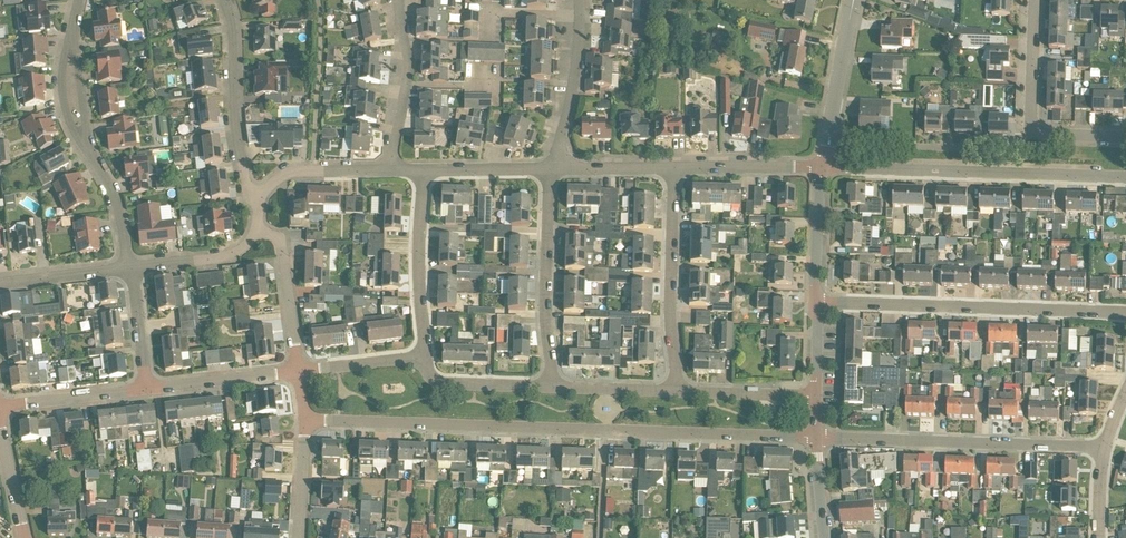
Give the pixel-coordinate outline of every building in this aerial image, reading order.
[(254,7),(262,7),(262,16),(262,17),(275,16),(275,7),(275,6),(271,6),(271,0),(254,0),(254,7)] [(550,0),(528,0),(527,8),(546,9),(547,2),(550,2),(550,0)] [(633,1),(621,0),(614,0),(613,6),(608,6),(607,18),(620,19),(632,20),(633,1)] [(801,0),(770,0),(770,1),(797,6),(794,20),(811,23),(815,5),(801,2),(801,0)] [(931,13),(917,8),(918,2),(919,3),(919,0),(896,0),(896,3),(909,6),(906,15),(927,23),(931,13)] [(992,15),(1010,16),(1011,0),(993,0),(992,15)] [(29,33),(50,30),(48,14),(46,14),(45,4),(29,6),(29,9),(16,10),(18,21),(27,20),(29,33)] [(203,7),(192,11),(189,4),(173,10),(177,24),(185,21),(188,27),(208,20),(203,7)] [(1051,19),(1068,20),(1069,5),(1051,4),(1051,19)] [(442,13),(448,13),(449,6),(441,6),(441,7),(426,6),(426,13),(417,12),(417,24),(442,25),(442,13)] [(151,7),(146,12),(151,18),(157,12),(151,7)] [(1125,21),(1118,21),(1119,9),(1103,9),(1102,28),(1110,28),(1110,35),(1124,35),(1125,22),(1125,21)] [(101,41),(102,49),(121,46),(120,42),(120,39),(122,38),(119,22),(116,22),(115,12),(98,15),(99,24),(93,25),(96,42),(101,41)] [(479,14),(467,13),(467,23),(478,24),(479,14)] [(933,14),(931,13),(927,23),(939,27),(961,36),(962,27),(952,24),(953,22),(944,18),(943,20),(932,16),(933,14)] [(353,32),(379,27),(377,15),(360,18),(361,25),(344,28),(345,31),(353,32)] [(620,25),(620,19),(607,18),(606,29),(611,30),(610,37),(630,39),(631,26),(620,25)] [(1068,34),(1068,20),(1051,19),(1050,34),(1068,34)] [(158,30),(156,20),(149,21),(148,21),(149,32),(158,30)] [(526,32),(546,33),(546,21),(527,20),(526,32)] [(284,21),(284,30),(302,30),(301,21),(284,21)] [(912,39),(912,21),(893,21),(892,29),(883,29),(882,48),(902,49),(903,38),(912,39)] [(750,23),(747,37),(773,42),(776,28),(750,23)] [(448,26),(442,25),(417,24),(416,37),(447,38),(448,26)] [(379,27),(353,32),(354,38),(364,37),(365,43),(382,39),(379,27)] [(255,36),(255,53),(275,53),(275,28),(258,29),(258,36),(255,36)] [(984,37),(985,29),(962,28),(962,36),(984,37)] [(189,57),(212,54),(210,38),(197,39),(195,31),(200,30),(200,29),(181,34),(178,34),(180,49),(188,48),(189,57)] [(782,55),(778,73),(800,77),(805,51),(802,51),(805,35),(780,30),(778,41),(785,43),(784,47),(790,48),(788,56),(782,55)] [(353,32),(345,31),(347,40),(354,38),(353,32)] [(711,39),(718,41),(719,32),(713,31),(711,39)] [(545,44),(546,33),(526,32),(526,44),(532,44),(545,44)] [(1067,49),(1068,34),(1050,34),(1049,48),(1067,49)] [(1007,38),(984,37),(962,36),(962,37),(956,48),(991,49),(990,65),(987,65),(987,80),(1004,80),(1004,69),(1003,69),(1003,65),(1009,66),(1010,49),(1006,49),(1007,38)] [(629,51),(630,39),(610,37),(610,44),(604,44),(603,56),(617,57),(617,50),(629,51)] [(34,74),(34,67),(45,66),(44,51),(48,51),(47,40),(24,42),(25,57),(21,57),(22,68),(23,68),(23,76),(34,74)] [(448,56),(449,43),(435,42),(434,49),(423,48),(422,61),(440,62),(440,56),(448,56)] [(551,56),(551,45),(545,44),(532,44),(532,56),(551,56)] [(482,62),(483,45),(475,45),(475,61),(482,62)] [(490,62),(490,46),(483,45),(482,62),(490,62)] [(497,62),(498,46),(490,46),(490,62),(497,62)] [(504,63),(505,46),(498,46),(497,62),(504,63)] [(353,60),(358,61),(357,68),(381,70),(378,70),(379,57),(368,56),(368,49),(354,48),(353,60)] [(1091,59),(1091,49),(1079,48),(1078,58),(1091,59)] [(96,67),(98,83),(121,80),(120,72),(121,72),(118,52),(108,53),(108,56),(97,57),(98,67),(96,67)] [(159,56),(154,57),(154,59),(155,62),(155,63),(155,64),(163,63),(161,55),(159,56)] [(601,62),(601,55),(587,55),(586,67),(592,67),(592,74),(619,75),(619,63),(601,62)] [(550,68),(551,56),(532,56),(531,67),(550,68)] [(903,71),(903,58),(881,57),(881,65),(874,65),(873,84),(892,84),(893,70),(903,71)] [(1091,69),(1091,59),(1078,58),(1078,68),(1091,69)] [(440,69),(440,62),(422,61),(422,74),(433,75),(433,82),(447,82),(447,69),(440,69)] [(202,97),(201,91),(216,89),(215,78),(213,78),(212,63),(191,65),(193,92),(192,92),(192,91),(186,92),(186,91),(181,89),(174,90),(169,93),(170,101),(202,97)] [(256,96),(277,95),(277,78),(287,78),(287,66),(259,65),(260,74),(255,74),(256,96)] [(1048,81),(1066,81),(1067,67),(1049,66),(1048,81)] [(550,80),(550,68),(531,67),(531,79),(550,80)] [(351,87),(365,89),(365,82),(380,84),(381,70),(357,68),(357,69),(352,68),(351,87)] [(144,71),(145,73),(142,74),(144,81),(154,80),(152,70),(144,71)] [(940,70),(937,77),(945,80),(948,73),(940,70)] [(618,88),(619,75),(592,74),(591,81),(586,81),(586,93),(600,94),(600,87),(618,88)] [(25,106),(44,104),(42,87),(45,87),(44,78),(19,80),(20,87),(17,88),(19,100),(24,99),(25,106)] [(145,82),(146,92),(154,90),(152,81),(145,82)] [(730,116),(730,102),(729,81),(721,81),(721,116),(730,116)] [(1066,96),(1066,81),(1048,81),(1048,95),(1066,96)] [(757,131),(758,131),(759,119),(765,87),(750,83),(747,100),(749,100),(747,117),(735,116),(732,136),(749,139),(751,124),(758,125),(757,131)] [(99,94),(102,118),(119,116),(117,94),(127,93),(126,84),(111,86),(112,92),(99,94)] [(524,96),(543,97),(544,85),(525,85),(524,96)] [(365,89),(351,87),(347,87),(345,107),(352,107),(374,109),(375,96),(364,95),(365,89)] [(927,87),(920,92),(925,98),(931,93),(927,87)] [(1109,112),(1109,94),(1109,88),(1090,87),(1090,90),(1090,97),(1094,97),(1094,110),(1094,111),(1109,112)] [(448,96),(441,96),(424,96),(424,90),(418,90),(418,98),(420,98),(420,109),(448,109),(447,109),(448,96)] [(157,99),(162,100),(164,94),(156,92),(157,99)] [(1123,95),(1109,94),(1109,112),(1123,113),(1123,109),(1125,109),(1125,96),(1123,96),(1123,95)] [(1065,110),(1066,96),(1048,95),(1047,110),(1065,110)] [(543,109),(543,97),(524,96),(524,108),(543,109)] [(890,117),(891,102),(870,101),(870,110),(861,110),(861,130),(881,130),(882,117),(890,117)] [(190,117),(219,114),(219,110),(216,110),(215,102),(198,104),(199,110),(189,111),(190,117)] [(774,122),(778,123),(778,138),(800,138),(800,122),(795,122),(798,108),(777,105),(774,122)] [(949,120),(950,109),(950,107),(938,106),(938,116),(926,116),(925,132),(942,133),(943,120),(949,120)] [(376,123),(377,110),(374,109),(352,107),(351,127),(353,127),(365,129),(365,122),(376,123)] [(715,115),(701,115),(701,108),(698,107),(695,107),(693,108),(693,115),(691,115),(692,138),(708,138),(708,134),(716,133),(715,115)] [(982,123),(982,109),(983,107),(976,107),(970,107),(969,116),(957,115),(957,109),(950,109),(949,120),(957,121),(956,133),(975,134),(975,123),(982,123)] [(448,121),(448,109),(420,109),(420,116),(416,116),(416,128),(431,128),(431,121),(448,121)] [(997,109),(991,109),(982,109),(982,123),(990,123),(990,134),(1008,135),(1009,118),(996,117),(997,109)] [(170,111),(171,119),(178,118),(177,110),(170,111)] [(201,128),(218,126),(217,118),(220,118),(219,114),(190,117),(190,123),(200,122),(201,128)] [(28,137),(34,134),(41,151),(53,144),(50,137),(56,134),(51,121),(45,124),(42,116),(23,123),(28,137)] [(639,139),(648,139),(647,121),(639,121),(639,117),(620,117),(621,126),(622,126),(622,137),(639,137),(639,139)] [(468,147),(473,119),(466,118),(464,126),(459,125),(456,145),(468,147)] [(669,136),(681,136),(681,119),(672,119),(672,118),(655,118),(656,139),(669,139),(669,136)] [(107,131),(110,150),(136,147),(134,128),(133,128),(132,119),(114,121),(115,130),(107,131)] [(484,129),(478,128),(479,120),(473,119),(468,147),(480,150),(484,129)] [(508,130),(526,136),(530,125),(512,119),(508,130)] [(769,140),(764,139),(767,121),(759,119),(758,131),(757,137),(768,141),(769,140)] [(597,140),(611,140),(611,126),(604,126),(604,120),(582,120),(582,137),(597,137),(597,140)] [(167,122),(159,123),(161,136),(168,135),(167,122)] [(249,144),(262,144),(262,147),(264,149),(272,148),(272,151),(283,151),(283,148),(290,148),(292,146),(302,146),(302,122),(282,122),(282,125),(261,126),(246,126),(249,144)] [(372,129),(365,129),(353,127),(352,140),(371,142),(372,129)] [(431,135),(431,128),(416,128),(416,135),(414,135),(414,148),(435,148),(435,135),(431,135)] [(324,129),(323,138),(336,138),(336,129),(324,129)] [(524,141),(528,142),(529,137),(526,136),(508,130),(504,141),(503,146),(515,150),(516,145),(522,147),(524,141)] [(494,136),(488,134),(486,143),(493,145),(494,136)] [(194,153),(223,150),(223,145),(220,146),(219,138),(202,140),(203,146),(193,147),(194,153)] [(329,150),(330,141),(322,140),(322,150),(329,150)] [(370,154),(371,142),(352,140),(351,153),(370,154)] [(205,164),(222,162),(221,154),(224,154),(223,150),(194,153),(194,159),(204,158),(205,164)] [(53,174),(67,166),(67,162),(61,151),(57,151),(49,156),(43,155),(43,159),(41,160),(48,174),(38,179),(43,188),(57,180),(53,174)] [(137,154),(138,159),(133,160),(133,158),(126,159),(127,161),(124,161),(127,179),(131,178),(132,188),(133,194),(148,192),(147,186),(147,176),(149,176),(157,175),(154,157),(153,158),(152,152),(137,154)] [(0,155),(0,159),(1,161),(1,164),(3,163),(10,163),(11,163),(11,162),(10,155),(10,154),(9,154),(4,154),(0,155)] [(175,156),(176,163),(185,162),(184,154),(175,156)] [(200,188),(230,185),(229,181),(227,181),(226,173),(209,175),(210,181),(200,182),(200,188)] [(66,213),(89,202),(82,187),(84,185),(80,175),(54,186),(66,213)] [(634,181),(626,181),(625,190),(634,190),(634,181)] [(167,189),(166,182),(156,183),(157,190),(167,189)] [(212,199),(229,197),(228,189),(230,189),(230,185),(200,188),(201,194),(211,193),(212,199)] [(692,206),(705,206),(705,214),(710,214),(710,206),(708,206),(709,187),(693,186),(692,206)] [(723,207),(724,187),(709,187),(708,206),(710,206),(723,207)] [(724,187),(723,207),(740,207),(740,188),(724,187)] [(872,204),(865,204),(866,187),(849,187),(849,197),(851,197),(851,206),(860,206),(860,214),(882,215),(883,201),(872,201),(872,204)] [(575,215),(583,215),(584,189),(568,188),(567,208),(576,208),(575,215)] [(762,207),(762,200),(763,189),(754,188),(754,202),(753,207),(762,207)] [(909,207),(909,189),(894,188),(894,196),(893,206),(909,207)] [(455,224),(456,189),(442,189),(441,206),(448,207),(448,218),(446,218),(445,224),(462,225),(462,224),(455,224)] [(463,207),(470,208),(470,190),(456,189),(455,224),(462,224),(463,207)] [(591,209),(604,209),(604,226),(610,227),(610,212),(611,190),(584,189),(583,215),(590,215),(591,209)] [(778,189),(777,208),(794,209),(795,190),(778,189)] [(909,207),(924,208),(925,197),(924,197),(924,190),(909,189),(909,207)] [(307,215),(323,216),(324,190),(308,190),(308,202),(294,201),(294,217),(305,217),(305,215),(307,215)] [(324,207),(340,207),(340,191),(324,190),(323,216),(324,216),(324,207)] [(617,213),(618,197),(618,190),(611,190),(610,212),(617,213)] [(951,214),(952,208),(952,191),(938,190),(937,198),(936,208),(944,208),(944,214),(951,214)] [(952,208),(968,209),(968,199),(967,199),(968,191),(952,191),(952,208)] [(530,198),(527,198),(528,193),(526,192),(521,192),(519,193),(519,198),(512,198),(512,205),(503,205),(503,212),(512,212),(529,212),(530,198)] [(995,210),(996,192),(981,192),(981,199),(980,199),(980,210),(995,210)] [(995,210),(1011,211),(1011,201),(1011,193),(996,192),(995,210)] [(1039,212),(1039,194),(1024,193),(1024,201),(1023,201),(1023,212),(1039,212)] [(1054,216),(1054,212),(1055,202),(1054,202),(1054,194),(1039,194),(1039,212),(1038,218),(1046,218),(1046,220),(1054,221),(1054,241),(1059,242),(1060,225),(1060,216),(1054,216)] [(1082,213),(1083,195),(1068,195),(1067,203),(1066,213),(1082,213)] [(1082,213),(1097,214),(1098,204),(1097,204),(1097,196),(1083,195),(1082,213)] [(5,197),(6,206),(16,205),(15,196),(5,197)] [(485,225),(486,197),(479,196),(478,225),(485,225)] [(634,213),(654,214),(654,197),(635,197),(634,213)] [(354,214),(355,198),(346,198),(346,214),(354,214)] [(354,214),(363,214),(364,198),(355,198),(354,214)] [(385,215),(401,216),(402,200),(379,199),(378,215),(385,215)] [(170,212),(160,213),(159,205),(138,208),(140,226),(138,226),(140,245),(176,241),(174,221),(171,221),(170,212)] [(182,216),(188,219),(191,212),(185,209),(182,216)] [(529,227),(529,212),(512,212),(511,226),(529,227)] [(653,229),(654,214),(634,213),(634,229),(653,229)] [(207,237),(219,236),(219,232),(232,231),(230,214),(222,215),(222,214),(204,216),(204,217),(197,218),(198,231),(206,230),(207,237)] [(365,216),(356,214),(355,222),(363,224),(365,216)] [(1016,240),(1025,241),(1026,214),(1017,214),(1016,224),(1016,229),(1016,240)] [(401,232),(401,216),(385,215),(384,231),(401,232)] [(793,227),(781,227),(781,217),(767,217),(766,227),(776,228),(775,245),(793,245),(793,227)] [(873,219),(863,218),(863,226),(873,226),(873,219)] [(20,253),(37,252),(36,243),(43,242),(41,221),(28,222),(29,232),(17,233),(20,253)] [(56,222),(48,221),(47,232),(55,233),(56,222)] [(74,224),(78,253),(99,250),(98,238),(96,238),(96,234),(99,234),(98,221),(74,224)] [(735,234),(735,226),(708,226),(708,231),(691,231),(691,247),(711,248),(711,245),(718,244),(719,233),(735,234)] [(873,228),(862,227),(847,227),(846,248),(850,248),(850,255),(860,256),(876,256),(888,256),(889,249),(872,248),(873,228)] [(940,232),(936,227),(930,232),(935,237),(940,232)] [(986,232),(978,229),(975,236),(982,239),(986,232)] [(497,232),(485,232),(484,239),(484,253),(493,253),(494,239),(497,239),(497,232)] [(609,241),(609,233),(596,232),(596,240),(609,241)] [(322,242),(322,233),(307,233),(307,241),(322,242)] [(623,241),(624,234),(609,233),(609,241),(623,241)] [(369,244),(384,245),(384,236),(369,235),(369,244)] [(1114,237),(1104,237),(1103,240),(1103,245),(1104,245),(1112,245),(1121,246),(1121,235),(1114,235),(1114,237)] [(457,252),(458,237),(440,237),(440,251),(457,252)] [(585,247),(586,238),(566,237),(566,253),(593,254),(594,247),(585,247)] [(503,253),(528,254),(528,240),(511,239),(510,253),(503,253)] [(633,256),(653,256),(653,240),(633,240),(633,256)] [(1059,242),(1054,241),(1053,263),(1058,263),(1059,250),(1066,250),(1066,253),(1062,253),(1061,275),(1056,275),(1056,290),(1071,291),(1072,258),(1072,253),(1072,244),(1059,243),(1059,242)] [(337,251),(337,243),(323,242),(322,255),(306,255),(306,271),(322,272),(330,272),(330,251),(337,251)] [(383,258),(384,245),(369,244),(368,257),(375,257),(375,273),(399,274),(400,258),(383,258)] [(711,250),(718,250),(718,244),(711,245),(711,248),(691,247),(690,263),(710,263),(711,250)] [(440,251),(439,266),(457,266),(457,258),(464,259),(465,252),(457,252),(440,251)] [(938,270),(939,263),(939,252),(927,252),(926,269),(919,269),(918,285),(933,286),(934,270),(938,270)] [(971,287),(971,271),(976,271),(976,257),(976,252),(967,252),(967,261),(957,261),(957,263),(957,271),(956,287),(971,287)] [(527,269),(528,254),(503,253),(503,261),(510,261),(510,268),(483,267),(483,273),(496,274),(516,274),(516,268),(527,269)] [(593,269),(593,254),(566,253),(565,269),(587,270),(587,276),(588,276),(608,276),(609,270),(593,269)] [(918,285),(919,269),(912,269),(912,255),(896,254),(895,256),(895,268),(905,269),(904,285),(918,285)] [(633,256),(622,255),(622,270),(609,270),(608,276),(630,277),(630,272),(652,272),(653,256),(633,256)] [(752,255),(752,262),(766,263),(766,255),(752,255)] [(985,271),(986,265),(986,258),(976,257),(976,271),(980,272),(980,287),(994,288),(995,271),(985,271)] [(1086,291),(1086,272),(1078,271),(1078,268),(1076,268),(1076,258),(1072,258),(1071,291),(1086,291)] [(1013,273),(1014,259),(1005,259),(1005,263),(995,262),(995,271),(994,288),(1009,288),(1009,273),(1013,273)] [(1032,266),(1023,266),(1023,259),(1014,259),(1013,273),(1018,273),(1018,289),(1032,289),(1032,266)] [(775,268),(774,285),(791,285),(792,268),(783,268),(783,260),(773,260),(772,268),(775,268)] [(957,263),(948,263),(939,263),(938,270),(942,270),(942,286),(956,287),(957,271),(957,263)] [(362,272),(361,264),(353,265),(354,273),(362,272)] [(870,283),(870,266),(846,265),(845,283),(870,283)] [(1052,267),(1042,266),(1032,266),(1032,289),(1047,290),(1047,274),(1051,274),(1052,267)] [(249,285),(266,283),(264,268),(237,271),(238,279),(248,277),(249,285)] [(305,287),(325,288),(329,288),(329,287),(329,279),(322,279),(322,272),(306,271),(305,287)] [(218,288),(225,287),(223,273),(216,274),(218,287),(218,288)] [(399,290),(399,274),(375,273),(374,289),(399,290)] [(895,284),(895,273),(880,273),(880,284),(895,284)] [(218,288),(218,287),(216,274),(209,274),(211,288),(218,288)] [(717,275),(709,274),(690,274),(690,289),(709,289),(709,287),(716,287),(717,275)] [(198,290),(205,289),(203,275),(196,276),(198,290)] [(1110,287),(1110,276),(1104,276),(1104,278),(1098,278),(1097,292),(1104,292),(1104,287),(1110,287)] [(173,287),(183,285),(182,277),(155,281),(157,296),(174,294),(173,287)] [(456,294),(457,279),(439,279),(438,293),(456,294)] [(564,297),(583,297),(584,281),(565,280),(564,297)] [(509,295),(526,296),(527,281),(509,281),(509,295)] [(249,285),(251,300),(268,298),(266,283),(249,285)] [(632,299),(651,300),(652,283),(632,283),(632,299)] [(101,304),(101,305),(118,303),(116,285),(99,287),(99,288),(89,289),(90,296),(92,296),(93,305),(101,304)] [(336,297),(344,297),(352,297),(352,288),(337,288),(337,287),(329,287),(329,288),(325,288),(325,296),(336,297)] [(717,287),(716,287),(709,287),(709,289),(690,289),(689,306),(713,306),(712,312),(732,313),(733,305),(719,305),(719,293),(717,293),(717,287)] [(362,298),(367,298),(367,289),(352,288),(352,297),(353,298),(362,298)] [(68,313),(67,302),(66,291),(59,292),(59,294),(58,294),(60,305),(61,314),(68,313)] [(184,308),(183,293),(174,294),(157,296),(159,311),(175,309),(179,308),(180,324),(199,321),(197,306),(193,307),(184,308)] [(456,308),(456,294),(438,293),(438,307),(456,308)] [(791,302),(774,302),(774,294),(757,293),(757,309),(773,309),(773,322),(790,323),(791,302)] [(40,317),(39,309),(37,295),(30,295),(30,296),(18,297),(1,299),(3,316),(21,314),(21,319),(40,317)] [(526,310),(526,296),(509,295),(508,310),(526,310)] [(325,296),(323,296),(309,296),(309,305),(305,304),(305,308),(305,311),(317,311),(317,310),(317,305),(321,305),(324,305),(325,296)] [(353,298),(352,297),(344,297),(347,322),(328,324),(329,331),(331,348),(347,346),(345,329),(348,329),(347,325),(356,324),(354,309),(353,298)] [(592,305),(592,298),(583,297),(564,297),(564,312),(583,313),(584,305),(592,305)] [(398,299),(387,298),(383,298),(382,307),(398,308),(398,299)] [(651,315),(651,300),(632,299),(631,315),(651,315)] [(236,317),(249,315),(248,300),(234,301),(236,317)] [(61,314),(60,305),(51,306),(52,315),(61,314)] [(363,308),(354,309),(356,324),(364,323),(365,327),(367,327),(369,344),(386,342),(383,316),(364,318),(363,308)] [(119,315),(103,317),(103,316),(98,317),(97,310),(84,312),(85,319),(92,318),(94,334),(121,331),(119,315)] [(607,312),(593,311),(586,311),(586,319),(607,320),(607,312)] [(629,313),(621,313),(607,312),(607,320),(612,320),(621,320),(629,320),(629,313)] [(710,312),(707,312),(696,312),(696,326),(710,326),(710,312)] [(75,318),(67,314),(64,322),(72,325),(75,318)] [(237,332),(251,331),(249,315),(236,317),(237,332)] [(383,316),(386,342),(402,340),(400,323),(399,323),(399,317),(393,318),(392,315),(383,316)] [(494,344),(495,316),(489,315),(488,338),(479,338),(479,340),(473,340),(472,365),(487,365),(488,343),(494,344)] [(7,344),(33,341),(36,340),(39,338),(40,336),(40,333),(39,330),(38,328),(35,327),(32,327),(32,325),(39,324),(39,317),(40,317),(21,319),(25,319),(25,325),(22,326),(5,328),(7,344)] [(585,326),(585,319),(564,318),(563,326),(585,326)] [(196,338),(195,332),(200,332),(199,321),(180,324),(182,338),(179,339),(162,341),(164,356),(181,354),(188,353),(189,353),(187,339),(196,338)] [(459,329),(459,322),(437,321),(437,328),(452,329),(452,339),(451,339),(450,348),(443,348),(443,363),(458,364),(458,348),(459,339),(459,329)] [(520,330),(520,324),(498,323),(497,330),(508,330),(508,345),(529,345),(530,330),(520,330)] [(863,338),(875,339),(875,329),(864,329),(864,323),(848,323),(848,338),(863,339),(863,338)] [(709,351),(708,373),(723,373),(724,352),(732,352),(733,325),(722,324),(722,344),(720,344),(720,352),(709,351)] [(923,341),(923,325),(910,325),(909,340),(907,340),(907,354),(914,354),(914,349),(922,350),(923,341)] [(938,342),(937,342),(937,326),(923,325),(923,341),(930,342),(930,354),(937,354),(938,342)] [(584,333),(585,326),(563,326),(563,332),(578,332),(578,353),(569,352),(569,368),(584,368),(584,353),(585,343),(584,333)] [(963,343),(963,326),(950,326),(949,342),(948,342),(947,355),(955,355),(955,342),(963,343)] [(982,343),(977,343),(977,327),(963,326),(963,343),(963,349),(971,350),(970,360),(981,361),(982,343)] [(638,334),(638,328),(624,327),(623,340),(633,340),(633,349),(654,350),(655,334),(638,334)] [(1002,355),(1003,328),(990,327),(989,343),(987,343),(987,357),(982,357),(982,373),(994,373),(994,355),(1002,355)] [(256,345),(273,343),(271,328),(254,330),(256,345)] [(1018,345),(1017,344),(1017,328),(1003,328),(1002,355),(1003,355),(1003,351),(1010,351),(1010,358),(1018,358),(1018,345)] [(1042,375),(1043,329),(1028,329),(1027,353),(1037,353),(1037,361),(1034,363),(1033,374),(1042,375)] [(1055,363),(1055,370),(1046,370),(1047,355),(1058,355),(1058,330),(1043,329),(1042,375),(1056,375),(1066,375),(1066,369),(1063,369),(1063,363),(1055,363)] [(102,349),(106,348),(123,346),(121,331),(94,334),(96,350),(88,351),(89,358),(101,356),(103,356),(102,349)] [(314,350),(331,348),(329,331),(312,332),(314,350)] [(782,331),(767,331),(749,331),(749,337),(767,338),(767,346),(778,346),(778,360),(781,360),(780,370),(794,370),(794,341),(782,341),(782,331)] [(614,348),(620,348),(621,334),(614,334),(613,343),(606,343),(606,354),(599,353),(599,343),(598,369),(613,369),(614,348)] [(56,348),(65,347),(64,338),(55,339),(56,348)] [(863,353),(863,339),(848,338),(847,353),(863,353)] [(1087,354),(1115,355),(1115,339),(1091,338),(1090,353),(1087,353),(1087,354)] [(472,365),(473,340),(459,339),(458,348),(458,364),(472,365)] [(26,365),(44,363),(43,356),(42,356),(41,340),(33,341),(7,344),(9,360),(14,359),(15,366),(26,365)] [(598,369),(599,343),(592,342),(591,353),(584,353),(584,368),(598,369)] [(709,342),(700,342),(700,350),(694,350),(694,372),(708,373),(709,351),(709,342)] [(257,353),(247,354),(248,361),(258,360),(275,359),(273,343),(256,345),(257,353)] [(529,345),(508,345),(497,344),(497,352),(513,353),(513,360),(529,360),(529,345)] [(225,350),(227,364),(234,363),(232,349),(225,350)] [(654,364),(654,350),(633,349),(633,358),(620,358),(620,370),(627,370),(627,363),(654,364)] [(220,365),(227,364),(225,350),(218,351),(220,365)] [(207,366),(214,366),(212,351),(205,352),(207,366)] [(214,366),(220,365),(218,351),(212,351),(214,366)] [(191,360),(189,360),(188,353),(181,354),(164,356),(166,371),(192,368),(191,360)] [(862,369),(863,353),(847,353),(847,368),(862,369)] [(1072,364),(1063,363),(1063,369),(1066,369),(1066,375),(1066,376),(1087,377),(1087,369),(1114,370),(1115,355),(1087,354),(1087,369),(1079,368),(1079,369),(1072,369),(1072,364)] [(124,359),(116,360),(116,355),(103,357),(103,356),(101,356),(103,371),(99,371),(100,379),(110,378),(126,376),(124,359)] [(908,370),(909,371),(910,357),(901,357),(900,370),(908,370)] [(76,382),(75,371),(74,368),(73,368),(73,360),(67,361),(68,369),(69,383),(76,382)] [(46,371),(45,371),(44,363),(26,365),(27,370),(10,372),(12,389),(29,387),(40,386),(47,385),(46,371)] [(862,369),(847,368),(845,405),(863,405),(863,409),(873,410),(873,395),(887,395),(887,410),(899,411),(900,387),(900,370),(862,369)] [(60,384),(69,383),(68,369),(59,370),(59,373),(60,384)] [(908,387),(909,371),(908,370),(900,370),(900,387),(905,387),(904,400),(907,401),(906,416),(921,416),(922,387),(908,387)] [(943,385),(943,372),(942,372),(935,372),(934,385),(943,385)] [(953,386),(954,372),(949,372),(943,372),(943,385),(953,386)] [(1066,376),(1066,375),(1056,375),(1055,388),(1065,389),(1066,382),(1066,376)] [(1087,384),(1087,377),(1066,376),(1066,382),(1075,382),(1076,384),(1081,384),(1081,399),(1098,400),(1098,385),(1087,384)] [(938,388),(930,388),(922,387),(921,416),(935,417),(935,402),(938,402),(938,388)] [(1044,420),(1045,388),(1040,388),(1040,398),(1030,397),(1029,420),(1044,420)] [(1060,406),(1052,406),(1053,389),(1045,388),(1044,420),(1059,421),(1060,406)] [(962,393),(954,393),(954,389),(946,389),(946,402),(948,402),(948,417),(961,418),(962,402),(962,393)] [(978,403),(979,390),(971,390),(971,402),(963,402),(963,393),(962,393),(962,402),(961,418),(976,418),(977,403),(978,403)] [(989,419),(1004,419),(1005,393),(996,393),(997,390),(990,390),(990,404),(989,419)] [(1020,391),(1012,391),(1005,391),(1005,393),(1004,419),(1018,420),(1018,409),(1024,409),(1024,400),(1020,400),(1020,391)] [(258,415),(276,412),(274,393),(267,394),(264,394),(264,395),(247,397),(248,404),(252,404),(253,415),(258,414),(258,415)] [(229,422),(236,421),(234,398),(226,399),(229,422)] [(1081,399),(1071,399),(1071,408),(1064,408),(1064,421),(1071,421),(1071,414),(1097,416),(1098,400),(1081,399)] [(215,418),(223,417),(221,400),(207,401),(209,418),(209,426),(216,425),(215,418)] [(195,420),(209,418),(207,401),(193,403),(195,420)] [(195,427),(195,420),(193,403),(179,405),(181,422),(181,429),(195,427)] [(166,424),(181,422),(179,405),(164,406),(166,424)] [(157,432),(156,425),(154,407),(139,409),(141,427),(142,427),(143,434),(157,432)] [(128,428),(141,427),(139,409),(126,411),(128,428)] [(129,440),(128,428),(126,411),(111,412),(115,442),(115,441),(120,441),(129,440)] [(108,442),(115,442),(111,412),(98,414),(100,432),(107,431),(108,442)] [(72,434),(83,432),(82,416),(65,418),(67,434),(59,435),(61,447),(73,445),(72,434)] [(61,447),(59,435),(57,419),(20,423),(22,441),(39,439),(51,437),(52,448),(53,448),(53,451),(61,450),(60,447),(61,447)] [(267,445),(283,446),(283,436),(279,436),(277,422),(262,423),(253,425),(254,431),(255,445),(267,445)] [(373,467),(374,445),(360,444),(361,442),(360,442),(359,465),(354,465),(354,479),(359,479),(360,466),(373,467)] [(101,464),(103,464),(105,464),(103,443),(96,443),(99,470),(102,469),(101,464)] [(340,470),(340,460),(341,444),(323,443),(322,477),(339,478),(340,470)] [(374,461),(388,462),(388,443),(387,445),(374,445),(373,467),(374,461)] [(412,463),(413,446),(400,446),(400,444),(399,444),(398,466),(393,466),(392,480),(399,480),(399,472),(404,472),(405,462),(412,463)] [(430,461),(427,461),(428,444),(427,444),(427,447),(413,446),(412,463),(423,463),(423,468),(426,468),(425,481),(432,482),(432,468),(429,468),(430,461)] [(180,454),(198,452),(198,445),(179,447),(180,454)] [(266,452),(267,445),(255,445),(253,445),(253,451),(253,459),(266,460),(266,470),(282,472),(282,453),(266,452)] [(451,464),(452,447),(439,447),(439,445),(438,445),(437,463),(451,464)] [(465,464),(466,464),(467,446),(466,446),(466,448),(452,447),(451,464),(451,474),(464,474),(464,483),(465,483),(470,483),(471,470),(465,469),(465,464)] [(491,472),(491,449),(478,448),(478,446),(477,446),(477,448),(477,465),(491,465),(490,472),(491,472)] [(504,466),(505,466),(506,447),(505,447),(505,449),(491,449),(491,472),(503,473),(503,485),(509,485),(510,471),(504,471),(504,466)] [(71,448),(62,449),(63,457),(72,456),(71,448)] [(137,459),(150,457),(149,450),(136,452),(137,459)] [(517,469),(526,470),(532,470),(533,450),(517,450),(517,469)] [(540,470),(549,470),(549,451),(533,450),(532,470),(532,480),(532,485),(554,486),(555,473),(548,473),(548,481),(540,480),(540,470)] [(578,471),(578,452),(563,451),(562,471),(578,471)] [(194,459),(199,458),(198,452),(180,454),(180,460),(194,459)] [(578,452),(578,471),(594,472),(595,452),(578,452)] [(771,505),(780,504),(791,503),(788,472),(789,472),(790,453),(763,452),(763,459),(744,458),(744,476),(758,476),(758,471),(770,472),(769,481),(770,481),(771,491),(770,491),(771,505)] [(638,469),(633,469),(633,454),(615,453),(614,468),(607,468),(607,480),(623,480),(632,480),(632,478),(638,478),(638,469)] [(653,472),(663,473),(664,455),(646,454),(646,469),(638,469),(638,478),(638,483),(638,492),(637,506),(643,506),(644,492),(647,492),(652,489),(652,483),(653,472)] [(842,474),(872,473),(885,472),(885,475),(897,474),(897,454),(841,458),(842,474)] [(708,480),(708,465),(695,465),(695,456),(694,456),(694,458),(679,457),(679,455),(678,455),(678,473),(678,481),(694,481),(694,480),(708,480)] [(744,476),(744,458),(743,466),(734,465),(734,457),(717,456),(716,471),(708,471),(709,465),(708,465),(708,480),(707,499),(716,499),(717,483),(723,483),(724,473),(733,473),(733,479),(743,479),(743,476),(744,476)] [(138,465),(151,464),(150,457),(137,459),(138,465)] [(919,474),(919,458),(905,458),(904,473),(902,473),(902,486),(910,487),(910,478),(911,477),(911,474),(919,474)] [(935,474),(933,474),(934,459),(919,458),(919,474),(919,481),(927,481),(927,487),(935,487),(935,474)] [(181,467),(194,465),(194,459),(180,460),(181,467)] [(959,493),(960,484),(961,460),(946,459),(946,475),(944,474),(944,488),(951,488),(951,493),(959,493)] [(976,475),(974,475),(975,460),(961,460),(960,484),(969,484),(968,489),(976,489),(976,475)] [(985,489),(992,489),(992,493),(1001,493),(1002,477),(1002,461),(988,461),(987,476),(985,476),(985,489)] [(1025,477),(1016,477),(1016,462),(1002,461),(1002,477),(1009,477),(1009,481),(1010,481),(1010,490),(1017,490),(1017,493),(1025,493),(1025,477)] [(1064,470),(1063,482),(1077,482),(1078,463),(1064,463),(1054,463),(1054,470),(1064,470)] [(84,471),(82,464),(76,466),(78,473),(84,471)] [(139,472),(152,470),(151,464),(138,465),(139,472)] [(1037,480),(1037,476),(1037,465),(1026,464),(1026,480),(1037,480)] [(577,487),(577,482),(562,481),(563,473),(555,473),(554,486),(577,487)] [(873,489),(871,489),(870,483),(872,483),(872,473),(842,474),(843,492),(859,491),(860,503),(840,504),(840,505),(874,502),(873,489)] [(577,487),(588,488),(600,488),(600,475),(593,475),(593,482),(577,482),(577,487)] [(178,476),(178,479),(177,488),(189,489),(190,480),(190,477),(178,476)] [(281,495),(282,482),(266,481),(265,494),(281,495)] [(402,494),(412,494),(413,482),(402,482),(402,494)] [(343,500),(344,485),(322,484),(321,500),(328,500),(328,508),(339,508),(339,500),(343,500)] [(477,485),(477,489),(476,494),(485,495),(486,485),(477,485)] [(152,497),(152,490),(144,489),(144,497),(152,497)] [(570,490),(557,490),(556,503),(570,504),(570,490)] [(241,498),(240,510),(250,510),(251,492),(242,491),(241,498)] [(1063,503),(1062,511),(1076,511),(1077,492),(1052,492),(1052,503),(1063,503)] [(87,507),(95,507),(95,494),(86,494),(87,507)] [(60,514),(60,506),(60,497),(48,497),(48,536),(67,535),(67,522),(76,522),(76,513),(65,513),(65,514),(60,514)] [(116,498),(115,508),(125,509),(125,499),(116,498)] [(614,515),(615,499),(607,498),(606,514),(614,515)] [(141,511),(141,499),(134,499),(133,510),(141,511)] [(198,522),(200,501),(191,500),(189,521),(198,522)] [(370,522),(371,503),(361,502),(361,518),(360,521),(370,522)] [(842,524),(875,522),(874,502),(840,505),(842,524)] [(649,508),(638,508),(638,519),(649,519),(649,508)] [(707,513),(711,518),(717,513),(712,508),(707,513)] [(694,509),(694,517),(704,517),(704,509),(694,509)] [(98,510),(97,536),(114,537),(115,520),(116,511),(98,510)] [(186,513),(165,511),(164,524),(163,537),(180,537),(181,525),(186,526),(186,513)] [(214,516),(215,511),(206,511),(206,515),(205,522),(206,522),(205,526),(198,526),(197,537),(213,537),(215,516),(214,516)] [(132,521),(132,512),(126,512),(125,521),(115,520),(114,537),(129,537),(131,537),(132,521)] [(164,524),(154,523),(155,513),(148,513),(147,537),(163,537),(164,524)] [(262,514),(252,513),(252,520),(249,520),(249,524),(245,524),(244,537),(261,537),(262,521),(262,514)] [(239,525),(240,514),(230,514),(230,525),(239,525)] [(742,515),(743,523),(756,522),(756,514),(742,515)] [(349,517),(335,515),(332,534),(331,534),(331,537),(348,537),(348,536),(347,536),(349,525),(347,524),(349,517)] [(221,523),(222,523),(222,516),(215,516),(213,537),(229,537),(229,528),(220,527),(221,523)] [(506,529),(507,524),(507,518),(500,517),(498,528),(506,529)] [(550,528),(551,520),(541,519),(540,527),(550,528)] [(703,529),(706,522),(698,519),(696,526),(703,529)] [(706,519),(706,537),(722,537),(722,535),(730,535),(730,519),(706,519)] [(975,519),(969,523),(971,527),(978,523),(975,519)] [(422,526),(422,521),(412,520),(411,537),(426,537),(426,527),(422,526)] [(793,520),(776,521),(768,521),(758,522),(759,537),(794,537),(793,520)] [(273,521),(273,525),(262,524),(263,521),(262,521),(261,537),(278,537),(279,522),(273,521)] [(376,533),(376,528),(370,527),(369,537),(385,537),(385,535),(385,534),(376,533)] [(402,529),(395,529),(395,536),(385,535),(385,537),(401,537),(402,529)] [(988,529),(988,537),(997,537),(997,529),(988,529)] [(1080,529),(1066,529),(1066,537),(1080,537),(1080,529)]
